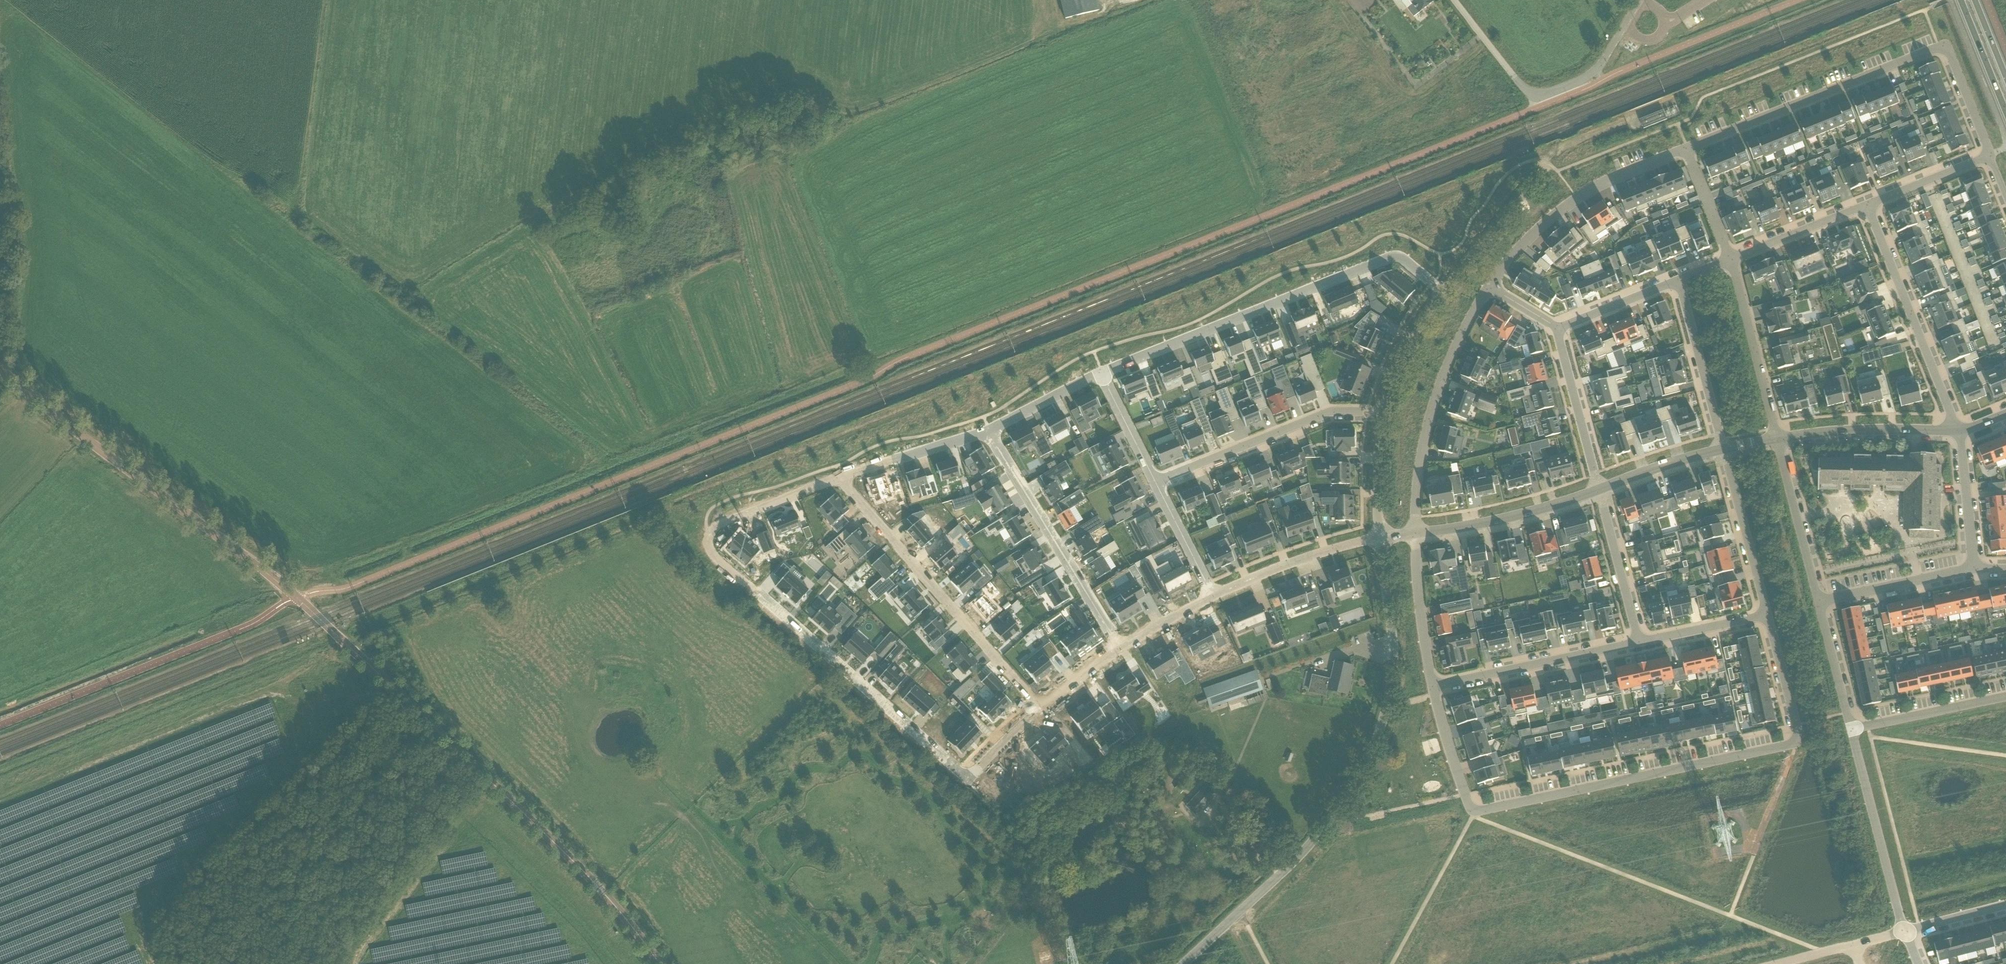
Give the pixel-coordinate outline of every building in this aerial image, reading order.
[(1064,19),(1099,10),(1097,0),(1059,0),(1064,19)] [(1401,1),(1414,17),(1434,1),(1433,0),(1403,0),(1401,1)] [(1939,73),(1939,74),(1940,73),(1936,62),(1919,69),(1923,79),(1923,80),(1939,73)] [(1939,73),(1923,80),(1923,79),(1921,80),(1925,90),(1942,83),(1939,74),(1939,73)] [(1942,83),(1925,90),(1929,99),(1946,92),(1942,83)] [(1889,107),(1899,103),(1892,86),(1882,90),(1889,107)] [(1879,111),(1889,107),(1882,90),(1872,94),(1879,111)] [(1946,92),(1929,99),(1933,110),(1950,103),(1946,92)] [(1872,94),(1863,98),(1869,113),(1869,114),(1869,115),(1879,111),(1872,94)] [(1869,114),(1869,113),(1863,98),(1863,96),(1852,101),(1859,118),(1869,114)] [(1838,106),(1838,108),(1839,107),(1845,123),(1855,119),(1849,102),(1838,106)] [(1939,124),(1956,117),(1952,106),(1935,113),(1939,124)] [(1836,128),(1846,124),(1845,123),(1839,107),(1838,108),(1829,111),(1836,128)] [(1667,119),(1663,110),(1640,119),(1644,128),(1667,119)] [(1829,111),(1820,115),(1826,132),(1836,128),(1829,111)] [(1820,115),(1810,119),(1817,136),(1826,132),(1820,115)] [(1956,117),(1939,124),(1943,133),(1960,126),(1956,117)] [(1810,119),(1800,123),(1807,140),(1817,136),(1810,119)] [(1803,141),(1796,124),(1786,129),(1793,145),(1803,141)] [(1960,126),(1943,133),(1947,143),(1948,142),(1963,136),(1963,135),(1960,126)] [(1786,129),(1776,132),(1783,149),(1793,145),(1786,129)] [(1776,132),(1767,136),(1774,153),(1783,149),(1776,132)] [(1917,159),(1907,135),(1894,140),(1901,157),(1905,156),(1908,163),(1917,159)] [(1907,135),(1917,159),(1926,156),(1923,149),(1926,147),(1921,135),(1909,140),(1907,135)] [(1963,136),(1948,142),(1952,152),(1969,146),(1964,135),(1963,135),(1963,136)] [(1767,136),(1758,140),(1757,140),(1764,156),(1763,156),(1764,157),(1774,153),(1767,136)] [(1757,140),(1758,140),(1757,138),(1746,143),(1753,160),(1763,156),(1764,156),(1757,140)] [(1739,165),(1740,165),(1750,161),(1743,144),(1732,149),(1733,150),(1739,165)] [(1892,146),(1879,151),(1889,175),(1898,171),(1895,164),(1899,163),(1892,146)] [(1730,170),(1740,166),(1740,165),(1739,165),(1733,150),(1724,153),(1730,170)] [(1889,175),(1879,151),(1867,156),(1873,173),(1877,171),(1880,178),(1889,175)] [(1714,157),(1721,174),(1730,170),(1724,153),(1714,157)] [(1721,174),(1714,157),(1704,161),(1710,178),(1721,174)] [(1859,186),(1850,162),(1837,168),(1844,185),(1848,183),(1850,190),(1859,186)] [(1850,162),(1859,186),(1868,183),(1866,176),(1869,175),(1865,164),(1853,169),(1850,162)] [(1680,170),(1670,174),(1678,196),(1689,192),(1685,183),(1688,182),(1684,174),(1682,174),(1680,170)] [(1834,171),(1821,176),(1831,200),(1840,196),(1837,190),(1840,188),(1834,171)] [(1668,174),(1659,177),(1668,200),(1678,196),(1670,174),(1668,175),(1668,174)] [(1966,192),(1984,185),(1980,175),(1962,183),(1966,192)] [(1831,200),(1821,176),(1809,181),(1815,198),(1819,197),(1822,204),(1831,200)] [(1651,181),(1649,182),(1658,204),(1668,200),(1659,177),(1651,181)] [(1649,182),(1639,186),(1648,208),(1649,208),(1647,204),(1656,200),(1658,205),(1658,204),(1649,182)] [(1804,183),(1792,188),(1801,212),(1810,208),(1808,201),(1811,200),(1804,183)] [(1970,201),(1987,194),(1984,185),(1966,192),(1970,201)] [(1639,186),(1629,190),(1638,212),(1648,208),(1639,186)] [(1801,212),(1792,188),(1779,193),(1786,210),(1790,208),(1792,215),(1801,212)] [(1629,190),(1619,194),(1626,212),(1636,208),(1638,212),(1629,190)] [(1738,196),(1736,190),(1733,192),(1729,193),(1731,199),(1738,196)] [(1970,211),(1991,203),(1987,194),(1970,201),(1973,209),(1970,211)] [(1776,197),(1764,202),(1771,222),(1780,218),(1778,211),(1781,210),(1776,197)] [(1592,208),(1606,230),(1622,219),(1614,207),(1609,211),(1603,201),(1593,208),(1592,208)] [(1771,222),(1764,202),(1751,207),(1756,219),(1756,220),(1760,218),(1762,225),(1771,222)] [(1898,208),(1888,212),(1893,222),(1917,212),(1913,214),(1909,204),(1906,205),(1905,202),(1897,205),(1898,208)] [(1974,220),(1992,212),(1989,204),(1991,203),(1970,211),(1974,220)] [(1587,212),(1582,215),(1588,224),(1582,228),(1593,244),(1599,240),(1596,236),(1606,230),(1592,208),(1586,212),(1587,212)] [(1734,214),(1742,233),(1751,230),(1748,223),(1752,221),(1747,209),(1734,214)] [(1917,212),(1893,222),(1893,223),(1897,233),(1911,227),(1914,233),(1929,227),(1926,220),(1921,222),(1917,212)] [(1978,229),(1998,221),(1998,220),(1996,221),(1992,212),(1974,220),(1978,229)] [(1742,233),(1734,214),(1722,219),(1727,232),(1730,230),(1733,237),(1742,233)] [(1984,236),(2001,229),(1998,221),(1978,229),(1981,228),(1984,236)] [(1688,225),(1681,228),(1686,240),(1692,238),(1698,252),(1710,248),(1702,228),(1691,233),(1688,225)] [(1559,229),(1554,234),(1571,254),(1586,242),(1574,228),(1569,232),(1564,227),(1560,230),(1559,229)] [(1852,227),(1841,231),(1841,233),(1827,239),(1833,255),(1851,248),(1853,255),(1864,251),(1860,238),(1857,239),(1852,227)] [(1916,239),(1903,244),(1907,254),(1932,244),(1928,235),(1928,234),(1926,228),(1929,227),(1914,233),(1916,239)] [(1675,229),(1664,234),(1673,257),(1685,253),(1681,243),(1686,240),(1681,228),(1676,230),(1675,229)] [(1988,245),(2005,238),(2001,229),(1984,236),(1988,245)] [(1550,249),(1545,253),(1556,267),(1571,254),(1554,234),(1548,239),(1545,243),(1550,249)] [(1653,239),(1653,240),(1660,259),(1662,262),(1667,260),(1673,258),(1673,257),(1664,234),(1663,234),(1665,238),(1655,243),(1653,239)] [(2005,248),(2005,241),(2005,238),(1988,245),(1991,254),(1988,255),(2005,248)] [(1646,244),(1636,248),(1645,273),(1653,270),(1652,269),(1657,267),(1655,262),(1660,259),(1653,240),(1645,242),(1646,244)] [(1827,243),(1823,245),(1831,266),(1835,264),(1827,243)] [(1809,267),(1811,273),(1825,267),(1816,244),(1790,255),(1797,272),(1809,267)] [(1932,244),(1907,254),(1912,265),(1924,260),(1927,265),(1942,259),(1939,260),(1936,254),(1931,256),(1928,247),(1932,245),(1932,244)] [(1624,251),(1617,254),(1622,266),(1628,264),(1633,277),(1638,275),(1638,276),(1645,273),(1636,248),(1635,248),(1637,253),(1626,257),(1624,251)] [(1988,255),(1992,265),(2005,259),(2005,248),(1988,255)] [(1541,258),(1536,264),(1546,272),(1551,267),(1541,258)] [(1776,264),(1774,258),(1771,259),(1771,258),(1768,260),(1763,262),(1760,263),(1749,268),(1751,273),(1751,274),(1751,275),(1752,277),(1753,278),(1755,282),(1765,278),(1766,279),(1774,276),(1775,276),(1779,286),(1780,286),(1783,285),(1784,285),(1787,290),(1785,291),(1786,292),(1793,289),(1782,261),(1776,264)] [(1929,271),(1915,277),(1919,287),(1943,277),(1940,268),(1944,266),(1942,259),(1927,265),(1929,271)] [(1599,261),(1590,264),(1600,290),(1606,288),(1612,286),(1612,285),(1619,282),(1614,270),(1604,274),(1599,261)] [(2005,274),(2005,263),(1994,268),(1997,278),(2005,274)] [(1586,281),(1576,285),(1581,297),(1588,295),(1594,293),(1594,292),(1600,290),(1590,264),(1580,268),(1586,281)] [(1392,271),(1374,278),(1374,279),(1404,304),(1408,300),(1412,295),(1415,290),(1392,271)] [(1878,291),(1870,273),(1859,277),(1858,273),(1842,280),(1846,290),(1853,287),(1857,296),(1855,296),(1858,303),(1872,298),(1870,294),(1878,291)] [(1520,274),(1514,285),(1532,296),(1541,281),(1532,276),(1530,280),(1520,274)] [(2005,284),(2005,274),(1997,278),(2000,277),(2004,285),(2005,284)] [(1943,277),(1919,287),(1923,298),(1938,292),(1940,298),(1955,292),(1955,291),(1952,293),(1949,287),(1947,287),(1943,277)] [(1541,281),(1532,296),(1550,307),(1556,296),(1539,285),(1541,281)] [(1371,284),(1364,287),(1371,303),(1377,300),(1371,284)] [(1569,284),(1562,287),(1567,299),(1574,297),(1569,284)] [(1353,286),(1323,298),(1330,314),(1359,303),(1353,286)] [(1807,292),(1810,301),(1820,298),(1818,292),(1821,292),(1820,289),(1807,292)] [(1942,304),(1929,309),(1934,319),(1958,309),(1954,300),(1957,298),(1955,292),(1940,298),(1942,304)] [(1790,299),(1772,304),(1774,310),(1765,312),(1768,323),(1767,323),(1769,333),(1771,333),(1771,334),(1791,329),(1787,313),(1793,311),(1790,299)] [(1653,314),(1647,317),(1652,329),(1672,321),(1673,320),(1665,302),(1651,308),(1653,314)] [(1889,319),(1883,305),(1874,309),(1872,303),(1860,308),(1863,315),(1865,314),(1870,327),(1889,319)] [(1483,322),(1501,332),(1499,335),(1507,340),(1514,327),(1508,323),(1512,316),(1493,305),(1483,322)] [(1293,322),(1285,326),(1294,348),(1297,353),(1308,348),(1301,333),(1318,326),(1311,308),(1303,311),(1303,309),(1297,312),(1298,313),(1290,316),(1293,322)] [(1958,309),(1934,319),(1938,330),(1951,325),(1953,330),(1965,325),(1962,319),(1958,321),(1954,312),(1958,310),(1958,309)] [(1371,311),(1354,327),(1366,333),(1360,346),(1374,353),(1384,333),(1374,328),(1380,316),(1371,311)] [(1633,317),(1621,322),(1631,346),(1648,339),(1643,325),(1637,328),(1633,317)] [(1820,320),(1821,326),(1831,324),(1829,318),(1820,320)] [(1885,337),(1895,333),(1889,319),(1870,327),(1875,340),(1873,341),(1876,347),(1888,343),(1885,337)] [(1262,326),(1270,344),(1282,340),(1274,321),(1262,326)] [(1614,338),(1608,340),(1613,353),(1631,346),(1621,322),(1614,325),(1609,327),(1614,338)] [(1517,325),(1507,343),(1515,348),(1528,345),(1531,355),(1543,352),(1541,345),(1542,345),(1540,339),(1539,339),(1537,332),(1528,335),(1527,332),(1526,331),(1526,330),(1517,325)] [(1831,325),(1823,327),(1826,335),(1833,333),(1831,325)] [(1955,336),(1941,342),(1945,352),(1970,343),(1966,333),(1968,332),(1965,325),(1953,330),(1955,336)] [(1256,341),(1251,343),(1259,363),(1266,360),(1262,348),(1270,344),(1262,326),(1252,330),(1256,341)] [(1583,341),(1580,342),(1585,355),(1595,351),(1598,358),(1606,355),(1607,355),(1613,353),(1608,340),(1602,343),(1599,334),(1596,336),(1594,330),(1581,335),(1583,341)] [(1779,340),(1781,347),(1773,349),(1778,369),(1793,365),(1788,346),(1810,340),(1808,332),(1779,340)] [(1335,335),(1329,337),(1332,344),(1338,342),(1335,335)] [(1238,336),(1223,341),(1230,357),(1243,352),(1253,377),(1254,377),(1263,373),(1259,363),(1251,343),(1249,339),(1241,343),(1238,336)] [(1970,343),(1945,352),(1949,363),(1964,357),(1966,363),(1972,361),(1978,359),(1975,352),(1969,354),(1965,345),(1970,343)] [(1868,345),(1860,349),(1862,353),(1870,351),(1868,345)] [(1209,347),(1190,355),(1196,368),(1209,363),(1212,369),(1210,370),(1216,386),(1232,379),(1221,351),(1212,355),(1209,347)] [(1890,347),(1880,349),(1882,358),(1892,355),(1890,347)] [(1838,350),(1830,352),(1833,360),(1841,358),(1838,350)] [(1488,357),(1479,353),(1477,358),(1470,354),(1461,375),(1462,376),(1461,378),(1470,382),(1471,380),(1481,384),(1485,376),(1488,377),(1491,369),(1488,368),(1492,359),(1488,357)] [(1324,389),(1310,354),(1299,358),(1302,365),(1301,366),(1307,381),(1302,383),(1304,387),(1294,391),(1300,405),(1317,398),(1315,393),(1324,389)] [(1670,355),(1652,359),(1657,378),(1683,371),(1681,364),(1680,364),(1679,359),(1672,361),(1670,355)] [(1511,362),(1513,372),(1521,369),(1525,385),(1529,384),(1547,380),(1542,363),(1535,365),(1532,356),(1511,362)] [(1177,360),(1157,368),(1163,384),(1178,378),(1184,391),(1196,386),(1189,368),(1182,371),(1177,360)] [(1966,363),(1960,365),(1962,372),(1974,367),(1972,361),(1966,363)] [(1994,369),(2004,393),(2005,392),(2005,362),(2003,363),(2005,369),(1996,373),(1994,368),(1994,369)] [(1367,379),(1371,369),(1355,363),(1348,381),(1344,379),(1340,389),(1359,396),(1366,378),(1367,379)] [(1632,365),(1634,375),(1640,374),(1638,364),(1632,365)] [(1282,365),(1271,370),(1274,379),(1273,379),(1279,394),(1266,399),(1273,416),(1289,409),(1285,400),(1294,396),(1282,365)] [(1608,378),(1593,382),(1596,395),(1618,389),(1616,380),(1627,377),(1625,367),(1607,372),(1608,378)] [(1983,371),(1977,373),(1981,383),(1982,385),(1988,383),(1993,397),(2004,393),(1994,369),(1984,373),(1983,371)] [(1120,380),(1119,380),(1122,386),(1121,387),(1122,389),(1125,395),(1126,395),(1125,395),(1132,392),(1133,395),(1147,390),(1151,400),(1158,397),(1161,396),(1153,374),(1143,378),(1141,371),(1140,372),(1133,375),(1132,375),(1128,377),(1127,377),(1120,380)] [(1683,371),(1657,378),(1662,396),(1680,392),(1678,385),(1686,383),(1684,379),(1685,378),(1683,371)] [(1823,390),(1828,407),(1845,402),(1843,394),(1850,393),(1845,375),(1838,377),(1841,386),(1823,390)] [(1857,382),(1858,388),(1862,405),(1883,400),(1883,397),(1889,395),(1885,381),(1884,381),(1883,376),(1857,382)] [(1239,410),(1245,427),(1261,421),(1257,411),(1267,408),(1254,377),(1253,377),(1243,381),(1247,390),(1246,391),(1251,405),(1239,410)] [(1921,395),(1919,390),(1917,384),(1913,385),(1911,379),(1911,381),(1897,384),(1899,389),(1897,389),(1897,390),(1898,396),(1901,407),(1902,407),(1902,406),(1921,401),(1922,402),(1922,401),(1920,395),(1921,395)] [(1533,412),(1536,411),(1554,407),(1550,390),(1544,392),(1542,383),(1507,392),(1509,402),(1528,396),(1533,412)] [(1981,383),(1961,391),(1966,404),(1986,396),(1982,385),(1981,383)] [(1805,392),(1783,398),(1787,414),(1796,411),(1796,412),(1801,411),(1801,410),(1810,408),(1810,406),(1817,404),(1812,384),(1804,387),(1805,392)] [(1218,402),(1223,416),(1211,421),(1217,438),(1233,432),(1230,422),(1239,419),(1226,388),(1215,392),(1219,401),(1218,402)] [(1457,389),(1448,413),(1467,420),(1476,395),(1457,389)] [(1618,389),(1596,395),(1600,407),(1615,403),(1617,409),(1635,405),(1632,394),(1620,398),(1618,389)] [(1077,409),(1071,412),(1082,433),(1082,432),(1081,430),(1088,427),(1090,429),(1090,428),(1083,416),(1100,407),(1092,392),(1073,401),(1077,409)] [(1495,406),(1497,399),(1482,393),(1480,400),(1495,406)] [(1183,434),(1189,450),(1190,450),(1189,449),(1205,443),(1206,443),(1203,435),(1212,432),(1199,399),(1189,402),(1196,419),(1194,420),(1196,420),(1198,426),(1191,429),(1191,431),(1183,434)] [(1670,406),(1663,408),(1667,421),(1674,419),(1670,406)] [(1657,414),(1646,418),(1647,422),(1654,442),(1661,440),(1666,438),(1661,423),(1667,421),(1663,408),(1656,410),(1657,414)] [(1061,411),(1043,421),(1052,437),(1070,427),(1061,411)] [(1545,437),(1561,433),(1557,417),(1549,419),(1547,411),(1522,417),(1524,428),(1536,425),(1539,437),(1545,435),(1545,437)] [(1175,440),(1154,448),(1161,464),(1182,455),(1179,448),(1185,446),(1179,431),(1172,414),(1165,417),(1172,433),(1175,440)] [(1695,415),(1675,421),(1680,436),(1700,429),(1695,415)] [(1634,420),(1628,422),(1632,435),(1638,433),(1642,446),(1654,442),(1647,422),(1636,426),(1634,420)] [(1612,440),(1606,441),(1610,455),(1616,453),(1617,456),(1630,452),(1625,437),(1632,435),(1628,422),(1621,424),(1623,433),(1611,437),(1612,440)] [(1018,432),(1009,436),(1017,451),(1033,443),(1040,457),(1053,451),(1039,425),(1031,429),(1029,426),(1023,429),(1022,428),(1017,431),(1018,432)] [(1444,427),(1439,451),(1445,452),(1443,459),(1451,459),(1451,458),(1454,446),(1461,448),(1463,439),(1456,438),(1458,430),(1444,427)] [(1334,430),(1335,442),(1331,442),(1331,451),(1336,451),(1336,452),(1351,451),(1351,447),(1356,447),(1355,430),(1334,430)] [(1076,447),(1068,451),(1072,457),(1083,451),(1088,449),(1081,437),(1078,439),(1073,441),(1076,447)] [(1998,440),(2005,460),(2005,437),(1998,440)] [(2005,460),(1998,440),(1988,444),(1997,466),(1995,462),(2005,458),(2005,460)] [(1530,444),(1533,457),(1534,457),(1541,455),(1542,455),(1538,442),(1530,444)] [(1099,443),(1089,449),(1093,456),(1100,453),(1110,474),(1128,465),(1117,443),(1103,450),(1099,443)] [(1997,466),(1988,444),(1977,448),(1979,453),(1977,454),(1980,462),(1983,461),(1986,470),(1997,466)] [(1314,458),(1309,445),(1301,448),(1303,452),(1305,458),(1314,458)] [(982,447),(969,455),(981,476),(994,468),(982,447)] [(1305,463),(1305,458),(1303,452),(1297,454),(1295,449),(1276,457),(1280,465),(1277,466),(1282,478),(1292,474),(1292,472),(1302,468),(1301,464),(1305,463)] [(1936,465),(1936,454),(1910,454),(1910,456),(1840,454),(1840,459),(1819,459),(1818,490),(1841,490),(1841,485),(1850,485),(1850,490),(1873,491),(1873,485),(1883,486),(1883,491),(1909,492),(1909,497),(1904,497),(1904,519),(1909,519),(1909,530),(1940,531),(1940,492),(1941,492),(1941,491),(1940,491),(1940,487),(1941,488),(1941,487),(1940,487),(1941,465),(1936,465)] [(1546,461),(1537,463),(1540,475),(1549,472),(1551,480),(1575,474),(1570,455),(1546,461)] [(955,458),(936,464),(941,482),(960,476),(955,458)] [(1332,484),(1350,484),(1350,463),(1342,464),(1342,460),(1340,460),(1340,458),(1320,458),(1320,466),(1326,466),(1326,476),(1332,476),(1332,484)] [(1532,484),(1529,473),(1535,471),(1531,459),(1526,460),(1527,464),(1513,468),(1514,473),(1505,475),(1508,489),(1517,487),(1517,488),(1523,487),(1523,486),(1532,484)] [(1065,461),(1039,477),(1045,487),(1042,489),(1051,504),(1064,497),(1053,480),(1060,475),(1062,478),(1071,472),(1065,461)] [(1265,461),(1247,469),(1253,485),(1268,479),(1272,489),(1281,485),(1275,470),(1270,473),(1265,461)] [(906,475),(905,476),(910,489),(918,487),(922,498),(938,493),(933,475),(926,477),(924,470),(920,471),(919,469),(906,474),(906,475)] [(1709,472),(1698,476),(1703,489),(1705,496),(1705,495),(1716,492),(1714,485),(1716,485),(1714,476),(1711,477),(1709,472)] [(1241,487),(1236,473),(1217,481),(1222,492),(1216,494),(1220,505),(1226,503),(1225,500),(1231,498),(1229,492),(1241,487)] [(1499,484),(1497,475),(1488,477),(1487,473),(1475,475),(1476,480),(1466,482),(1468,494),(1474,493),(1475,497),(1476,497),(1495,493),(1496,493),(1494,485),(1499,484)] [(1454,495),(1463,494),(1460,475),(1447,477),(1448,484),(1428,488),(1432,507),(1455,503),(1454,495)] [(872,487),(870,488),(872,496),(875,496),(876,502),(891,497),(890,495),(901,491),(898,481),(887,485),(885,477),(870,481),(872,487)] [(1124,509),(1112,516),(1116,524),(1116,525),(1132,516),(1131,514),(1144,507),(1141,501),(1140,501),(1139,499),(1144,496),(1134,477),(1120,484),(1126,495),(1118,500),(1124,509)] [(1693,479),(1682,483),(1689,502),(1699,499),(1701,503),(1707,501),(1705,495),(1705,496),(1703,489),(1697,491),(1693,479)] [(966,496),(952,500),(956,511),(965,508),(964,507),(971,505),(977,501),(983,510),(990,506),(996,515),(1012,505),(1007,496),(1007,495),(1004,490),(1004,491),(1000,484),(995,487),(992,482),(972,494),(971,494),(966,496)] [(968,482),(962,484),(966,496),(972,494),(968,482)] [(1308,483),(1299,487),(1301,495),(1307,493),(1307,495),(1311,493),(1308,483)] [(1675,498),(1669,499),(1673,511),(1679,509),(1678,506),(1689,502),(1682,483),(1671,486),(1675,498)] [(1199,485),(1178,493),(1185,512),(1206,503),(1212,519),(1215,518),(1218,525),(1227,521),(1224,514),(1221,515),(1213,494),(1204,497),(1199,485)] [(1079,490),(1057,504),(1062,513),(1057,516),(1058,516),(1067,530),(1066,530),(1067,530),(1077,524),(1077,523),(1076,524),(1068,510),(1085,500),(1079,490)] [(1660,490),(1649,493),(1656,513),(1666,510),(1667,513),(1673,511),(1669,499),(1664,501),(1660,490)] [(1322,502),(1322,505),(1336,504),(1336,521),(1353,520),(1353,496),(1339,496),(1339,492),(1322,492),(1322,494),(1322,502)] [(1642,509),(1637,511),(1639,517),(1640,522),(1640,523),(1647,521),(1645,517),(1656,513),(1649,493),(1638,497),(1642,509)] [(834,494),(820,507),(834,523),(830,526),(837,533),(848,523),(843,516),(849,511),(834,494)] [(1985,498),(1987,510),(2005,507),(2005,497),(2005,496),(1985,498)] [(1623,506),(1620,507),(1623,515),(1625,514),(1629,525),(1640,522),(1639,517),(1637,511),(1632,497),(1621,501),(1623,506)] [(1258,506),(1261,515),(1269,512),(1266,503),(1258,506)] [(1987,510),(1988,520),(2005,518),(2005,507),(1987,510)] [(912,526),(906,531),(921,549),(933,538),(919,521),(926,515),(922,511),(912,515),(906,519),(912,526)] [(1281,521),(1287,538),(1315,528),(1310,511),(1287,519),(1287,518),(1285,519),(1281,521)] [(796,512),(771,522),(777,537),(801,527),(796,512)] [(1148,512),(1126,523),(1131,534),(1139,530),(1149,549),(1165,541),(1160,532),(1162,531),(1158,524),(1157,525),(1153,518),(1152,518),(1148,512)] [(1006,516),(984,529),(988,535),(994,531),(996,534),(1005,529),(1015,545),(1031,535),(1025,526),(1026,525),(1023,520),(1022,521),(1018,515),(1009,521),(1006,516)] [(1716,515),(1704,518),(1706,524),(1718,521),(1716,515)] [(1098,516),(1071,532),(1077,542),(1075,543),(1083,556),(1097,548),(1089,535),(1104,526),(1098,516)] [(1590,532),(1586,516),(1563,522),(1564,529),(1556,531),(1560,547),(1569,545),(1567,538),(1590,532)] [(1988,520),(1989,531),(2005,529),(2005,518),(1988,520)] [(1721,523),(1696,530),(1699,542),(1698,542),(1699,549),(1712,546),(1710,540),(1724,536),(1721,523)] [(963,531),(958,525),(948,534),(953,540),(963,531)] [(1247,553),(1274,543),(1267,525),(1236,538),(1241,549),(1244,547),(1247,553)] [(808,527),(802,529),(806,540),(812,537),(808,527)] [(845,530),(828,545),(836,554),(847,545),(855,554),(860,560),(874,547),(869,541),(870,540),(864,533),(863,534),(858,529),(850,536),(845,530)] [(1989,531),(1990,542),(2005,540),(2005,529),(1989,531)] [(740,533),(726,549),(727,549),(732,554),(738,559),(746,565),(745,566),(746,566),(753,558),(764,554),(775,549),(767,531),(756,535),(757,538),(749,541),(747,539),(742,535),(742,536),(740,534),(740,533)] [(1549,554),(1550,559),(1559,557),(1554,536),(1546,538),(1545,531),(1529,535),(1532,548),(1531,548),(1533,557),(1534,556),(1535,558),(1549,554)] [(1234,545),(1229,534),(1224,536),(1226,539),(1217,543),(1220,549),(1208,555),(1214,570),(1221,567),(1221,568),(1230,564),(1229,563),(1234,561),(1229,548),(1234,545)] [(1653,535),(1641,538),(1643,544),(1655,541),(1653,535)] [(1515,539),(1499,542),(1503,564),(1518,561),(1519,565),(1528,563),(1524,543),(1516,545),(1515,539)] [(1643,544),(1636,546),(1639,557),(1665,550),(1665,549),(1660,551),(1657,540),(1655,541),(1643,544)] [(1990,542),(1992,553),(1997,552),(1997,555),(2005,554),(2005,551),(2005,540),(1990,542)] [(1098,558),(1087,564),(1088,565),(1096,579),(1111,571),(1110,570),(1103,559),(1119,550),(1114,541),(1095,553),(1098,558)] [(947,542),(929,558),(940,570),(957,554),(947,542)] [(1030,570),(1015,579),(1020,588),(1046,572),(1042,565),(1048,562),(1038,546),(1022,556),(1030,570)] [(1486,580),(1500,577),(1497,563),(1494,564),(1492,553),(1487,553),(1485,546),(1480,547),(1479,546),(1475,547),(1468,548),(1471,564),(1479,563),(1479,567),(1484,566),(1486,580)] [(1712,546),(1699,549),(1701,555),(1703,555),(1705,565),(1730,559),(1727,548),(1713,551),(1712,546)] [(1431,568),(1432,568),(1431,567),(1433,567),(1435,574),(1434,574),(1434,575),(1440,574),(1441,580),(1441,581),(1450,579),(1459,578),(1457,566),(1455,552),(1454,552),(1455,553),(1445,554),(1445,550),(1445,549),(1430,551),(1430,552),(1431,552),(1432,559),(1430,559),(1429,559),(1431,568)] [(1665,550),(1639,557),(1642,567),(1668,560),(1665,550)] [(882,577),(867,590),(876,601),(894,585),(889,578),(897,570),(884,555),(884,554),(871,565),(872,566),(872,565),(882,577)] [(1595,580),(1602,578),(1597,557),(1583,561),(1587,575),(1583,576),(1584,582),(1583,582),(1585,589),(1597,586),(1595,580)] [(1730,559),(1705,565),(1708,577),(1709,577),(1710,583),(1723,579),(1721,573),(1733,570),(1730,559)] [(1668,560),(1642,567),(1644,578),(1652,576),(1664,573),(1666,573),(1663,562),(1668,561),(1668,560)] [(1148,562),(1139,567),(1154,595),(1163,590),(1162,588),(1165,586),(1169,594),(1179,588),(1178,587),(1190,581),(1182,566),(1170,572),(1166,565),(1153,571),(1148,562)] [(971,563),(950,582),(962,595),(970,587),(971,588),(973,586),(976,590),(975,592),(991,578),(982,568),(978,571),(971,563)] [(783,564),(774,574),(780,580),(775,586),(783,593),(782,594),(788,599),(789,598),(796,605),(809,590),(788,572),(790,570),(783,564)] [(1328,588),(1321,591),(1324,602),(1332,599),(1330,594),(1334,592),(1334,593),(1336,593),(1338,597),(1355,591),(1353,587),(1355,586),(1349,567),(1340,571),(1340,570),(1339,570),(1337,571),(1336,572),(1327,575),(1332,588),(1328,589),(1328,588)] [(1664,573),(1652,576),(1654,582),(1666,579),(1664,573)] [(1043,577),(1031,584),(1039,597),(1046,593),(1055,608),(1070,599),(1065,591),(1066,591),(1062,585),(1061,585),(1057,578),(1047,584),(1043,577)] [(1723,579),(1710,583),(1712,589),(1714,588),(1716,598),(1716,599),(1742,592),(1741,592),(1738,581),(1724,585),(1723,579)] [(1569,582),(1571,591),(1579,589),(1577,580),(1569,582)] [(986,619),(997,610),(990,602),(999,593),(990,582),(974,596),(978,600),(973,604),(986,619)] [(1123,601),(1111,608),(1120,623),(1142,610),(1136,600),(1145,595),(1138,584),(1119,595),(1123,601)] [(898,585),(887,594),(893,601),(895,600),(897,603),(896,604),(901,610),(904,606),(915,618),(928,606),(928,605),(927,606),(922,600),(922,599),(918,594),(918,595),(912,589),(913,588),(912,588),(905,594),(904,592),(898,585)] [(1302,586),(1279,594),(1282,601),(1281,602),(1282,604),(1283,604),(1285,611),(1307,603),(1309,610),(1319,607),(1313,592),(1305,595),(1302,586)] [(1688,589),(1678,591),(1683,616),(1694,614),(1691,599),(1697,598),(1697,597),(1694,586),(1688,587),(1688,589)] [(1970,611),(1986,608),(1984,596),(1978,597),(1976,587),(1965,589),(1970,611)] [(1986,608),(1992,606),(1994,612),(2005,609),(2000,587),(1989,590),(1990,594),(1984,596),(1986,608)] [(1663,588),(1659,589),(1660,593),(1661,598),(1662,602),(1663,602),(1663,605),(1669,604),(1672,618),(1683,616),(1678,591),(1677,591),(1678,596),(1668,598),(1666,591),(1664,592),(1663,588)] [(1959,613),(1970,611),(1965,589),(1954,592),(1959,613)] [(1742,592),(1716,599),(1719,611),(1731,608),(1732,611),(1741,608),(1740,606),(1745,604),(1742,592)] [(1948,616),(1959,613),(1954,592),(1944,594),(1948,616)] [(1931,616),(1937,614),(1937,618),(1948,616),(1944,594),(1933,596),(1934,602),(1928,604),(1931,616)] [(1703,595),(1697,597),(1697,598),(1699,609),(1706,608),(1703,595)] [(1651,611),(1648,611),(1650,620),(1653,619),(1654,625),(1667,623),(1663,605),(1663,602),(1662,602),(1661,598),(1649,600),(1651,611)] [(1471,599),(1440,605),(1442,615),(1434,616),(1439,636),(1452,633),(1448,615),(1473,610),(1471,602),(1471,599)] [(1921,599),(1909,601),(1914,623),(1931,619),(1931,616),(1928,604),(1922,605),(1921,599)] [(1479,601),(1471,602),(1473,610),(1484,608),(1483,600),(1479,601)] [(1903,625),(1914,623),(1909,601),(1898,604),(1903,625)] [(1244,610),(1228,617),(1236,635),(1265,622),(1258,603),(1244,609),(1244,610)] [(1588,604),(1590,610),(1592,622),(1599,620),(1602,631),(1615,628),(1611,607),(1610,605),(1597,607),(1596,603),(1592,604),(1592,603),(1588,604)] [(825,604),(812,619),(829,634),(834,628),(841,634),(856,617),(849,610),(842,619),(825,604)] [(1898,604),(1886,606),(1888,612),(1881,614),(1884,625),(1890,624),(1891,628),(1903,625),(1898,604)] [(1844,621),(1862,618),(1859,606),(1842,610),(1844,621)] [(1003,624),(994,632),(1004,643),(1020,629),(1010,619),(1013,616),(1007,609),(998,617),(1003,624)] [(1068,636),(1060,641),(1070,655),(1078,650),(1079,651),(1086,646),(1085,645),(1097,636),(1087,623),(1088,622),(1079,610),(1076,612),(1070,616),(1079,628),(1075,630),(1074,629),(1067,634),(1068,636)] [(1572,612),(1571,612),(1576,633),(1588,631),(1586,623),(1592,622),(1590,610),(1572,613),(1572,612)] [(1530,618),(1535,642),(1548,639),(1546,631),(1556,629),(1552,611),(1538,614),(1539,619),(1530,621),(1530,618)] [(1571,612),(1556,615),(1559,629),(1563,628),(1564,636),(1576,633),(1571,612)] [(938,617),(923,630),(932,640),(928,644),(935,652),(947,641),(942,636),(949,630),(938,617)] [(1535,642),(1530,618),(1512,622),(1515,638),(1521,637),(1523,645),(1535,642)] [(1846,632),(1864,628),(1862,618),(1844,621),(1846,632)] [(1506,624),(1495,626),(1500,649),(1511,647),(1507,630),(1513,629),(1512,622),(1511,619),(1505,621),(1506,624)] [(1275,622),(1266,626),(1274,646),(1283,642),(1275,622)] [(1191,635),(1183,640),(1192,656),(1216,644),(1218,648),(1226,644),(1216,625),(1209,629),(1207,627),(1199,631),(1198,630),(1191,634),(1191,635)] [(1495,626),(1477,630),(1480,641),(1486,639),(1489,652),(1500,649),(1495,626)] [(1849,642),(1866,639),(1864,628),(1846,632),(1849,642)] [(1447,646),(1440,648),(1444,669),(1460,665),(1457,649),(1473,645),(1472,640),(1477,639),(1476,632),(1445,639),(1447,646)] [(855,633),(843,647),(863,664),(870,656),(876,661),(887,649),(880,643),(874,650),(855,633)] [(1756,636),(1738,639),(1740,650),(1758,647),(1756,636)] [(884,671),(878,678),(879,679),(879,678),(893,691),(906,677),(906,676),(891,664),(907,647),(899,639),(895,644),(895,647),(878,666),(884,671)] [(1869,649),(1866,639),(1849,642),(1851,653),(1869,649)] [(961,642),(946,656),(947,656),(958,668),(952,673),(961,683),(971,673),(969,670),(978,662),(977,662),(961,643),(961,642)] [(1031,663),(1024,669),(1036,683),(1055,668),(1049,660),(1057,653),(1049,642),(1028,659),(1031,663)] [(1714,647),(1703,649),(1708,675),(1719,673),(1725,672),(1723,659),(1717,661),(1714,647)] [(1758,647),(1740,650),(1743,661),(1761,657),(1758,647)] [(1146,663),(1146,664),(1156,680),(1157,680),(1156,680),(1174,669),(1184,685),(1195,679),(1178,649),(1171,653),(1168,649),(1168,650),(1161,655),(1160,654),(1161,654),(1160,653),(1153,658),(1154,659),(1147,664),(1146,663)] [(1703,649),(1692,652),(1697,673),(1707,671),(1708,676),(1708,675),(1703,649)] [(1871,659),(1869,649),(1851,653),(1853,664),(1872,660),(1872,659),(1871,659)] [(2005,671),(2005,660),(2004,651),(1994,653),(1998,673),(2005,671)] [(1684,668),(1678,669),(1681,681),(1687,680),(1686,675),(1697,673),(1692,652),(1681,654),(1684,668)] [(1987,675),(1998,673),(1994,653),(1983,656),(1987,675)] [(1987,675),(1983,656),(1972,658),(1976,678),(1987,675)] [(1761,657),(1743,661),(1745,672),(1764,668),(1764,667),(1763,667),(1761,657)] [(1670,658),(1658,660),(1664,685),(1663,680),(1674,678),(1674,682),(1681,681),(1678,669),(1672,670),(1670,658)] [(1973,676),(1969,659),(1958,661),(1962,679),(1973,676)] [(1658,660),(1648,663),(1653,688),(1664,685),(1658,660)] [(1856,674),(1874,670),(1872,660),(1853,664),(1854,664),(1856,674)] [(1962,679),(1958,661),(1948,663),(1951,681),(1962,679)] [(1350,678),(1353,666),(1336,662),(1332,680),(1313,676),(1310,691),(1325,695),(1327,689),(1348,694),(1350,684),(1347,684),(1349,678),(1350,678)] [(1648,662),(1637,665),(1643,690),(1642,685),(1652,683),(1653,688),(1648,663),(1648,662)] [(1951,681),(1948,663),(1937,666),(1941,683),(1951,681)] [(1637,665),(1627,667),(1632,692),(1643,690),(1637,665)] [(1941,683),(1937,666),(1926,668),(1930,685),(1941,683)] [(1618,682),(1612,683),(1615,695),(1621,694),(1620,690),(1631,687),(1632,692),(1627,667),(1616,669),(1618,682)] [(1764,668),(1745,672),(1746,672),(1748,682),(1766,678),(1764,668)] [(1930,685),(1926,668),(1916,670),(1920,689),(1920,688),(1930,685)] [(1603,670),(1592,673),(1597,698),(1608,696),(1615,695),(1612,683),(1606,684),(1603,670)] [(1859,684),(1876,681),(1874,670),(1856,674),(1859,684)] [(1920,689),(1916,670),(1915,670),(1916,671),(1906,673),(1909,691),(1920,689)] [(1262,689),(1255,671),(1204,689),(1210,707),(1262,689)] [(979,709),(978,710),(992,723),(992,722),(998,716),(998,717),(999,717),(1005,711),(1004,710),(1004,711),(1003,710),(1011,703),(1002,694),(1007,689),(1006,688),(1006,689),(990,673),(991,673),(990,673),(981,682),(982,682),(995,695),(988,703),(986,702),(979,709)] [(1583,689),(1577,690),(1580,703),(1586,701),(1586,700),(1597,698),(1592,673),(1580,675),(1583,689)] [(1909,691),(1906,673),(1895,676),(1898,693),(1909,691)] [(1119,682),(1110,688),(1119,700),(1126,695),(1132,703),(1142,696),(1141,695),(1151,688),(1145,680),(1138,684),(1131,674),(1125,678),(1124,677),(1119,680),(1119,682)] [(1766,678),(1748,682),(1750,693),(1768,689),(1766,678)] [(1569,679),(1557,682),(1562,703),(1573,701),(1573,704),(1580,703),(1577,690),(1571,692),(1569,679)] [(1861,695),(1878,691),(1876,681),(1859,684),(1861,695)] [(1548,697),(1542,698),(1545,710),(1545,713),(1551,712),(1550,706),(1562,703),(1557,682),(1556,682),(1551,683),(1545,684),(1548,697)] [(915,685),(902,699),(903,700),(903,699),(923,717),(923,718),(930,710),(934,714),(935,714),(940,708),(939,708),(935,704),(936,704),(935,703),(935,704),(915,686),(915,685)] [(1533,685),(1521,688),(1527,713),(1526,708),(1537,706),(1538,711),(1545,710),(1542,698),(1536,699),(1533,685)] [(1513,705),(1507,706),(1507,707),(1509,718),(1516,717),(1515,715),(1527,713),(1521,688),(1510,690),(1513,705)] [(1768,689),(1750,693),(1753,703),(1771,699),(1768,689)] [(1863,706),(1881,702),(1878,691),(1861,695),(1863,706)] [(947,700),(948,700),(953,694),(961,702),(956,708),(966,719),(972,712),(953,693),(947,700)] [(1504,695),(1498,697),(1501,709),(1507,707),(1507,706),(1504,695)] [(1455,701),(1450,703),(1454,715),(1475,708),(1471,696),(1463,699),(1462,696),(1454,699),(1455,701)] [(1771,699),(1753,703),(1755,714),(1773,710),(1771,699)] [(1093,700),(1070,717),(1082,734),(1103,719),(1107,724),(1112,721),(1112,722),(1119,717),(1109,702),(1102,707),(1102,708),(1100,710),(1093,700)] [(1475,708),(1454,715),(1458,725),(1471,721),(1473,727),(1485,723),(1483,717),(1477,719),(1474,709),(1475,709),(1475,708)] [(1755,714),(1750,715),(1752,726),(1757,725),(1775,721),(1773,710),(1755,714)] [(1734,713),(1723,715),(1727,733),(1738,731),(1734,713)] [(1713,716),(1712,716),(1716,735),(1727,733),(1723,715),(1713,717),(1713,716)] [(1712,716),(1702,718),(1705,736),(1716,734),(1716,735),(1712,716)] [(1702,718),(1691,721),(1695,739),(1705,736),(1702,718)] [(955,733),(947,741),(961,755),(982,733),(968,719),(960,727),(954,732),(955,733)] [(1691,721),(1680,723),(1684,741),(1695,739),(1691,721)] [(1474,733),(1463,736),(1467,748),(1488,742),(1484,730),(1486,729),(1485,723),(1473,727),(1474,733)] [(1680,723),(1670,725),(1674,744),(1674,743),(1684,741),(1680,723)] [(1670,725),(1659,727),(1663,746),(1674,744),(1670,725)] [(1659,727),(1649,730),(1653,749),(1663,746),(1659,727)] [(1649,730),(1638,732),(1642,751),(1653,749),(1649,730)] [(1638,732),(1628,734),(1632,753),(1642,751),(1638,732)] [(1042,737),(1029,749),(1046,767),(1047,766),(1050,770),(1057,764),(1054,760),(1059,756),(1057,754),(1069,744),(1059,733),(1048,743),(1042,737)] [(1628,734),(1616,736),(1621,756),(1632,753),(1628,734)] [(1613,738),(1602,741),(1606,759),(1617,756),(1613,738)] [(1602,741),(1591,743),(1595,761),(1606,759),(1602,741)] [(1488,742),(1467,748),(1471,760),(1484,756),(1486,762),(1498,758),(1496,752),(1491,753),(1488,742)] [(1591,743),(1581,745),(1584,763),(1595,761),(1591,743)] [(1581,745),(1570,748),(1574,766),(1584,763),(1581,745)] [(1570,748),(1560,750),(1564,769),(1564,768),(1574,766),(1570,748)] [(1559,751),(1549,753),(1553,771),(1564,769),(1560,750),(1559,750),(1559,751)] [(1549,753),(1539,755),(1542,773),(1553,771),(1549,753)] [(1539,755),(1528,758),(1531,776),(1542,773),(1539,755)] [(1488,767),(1474,772),(1478,784),(1484,782),(1485,785),(1493,782),(1493,780),(1499,778),(1495,766),(1500,764),(1498,758),(1486,762),(1488,767)] [(1209,802),(1216,793),(1206,784),(1186,806),(1196,815),(1209,802)] [(1999,924),(1990,927),(1995,947),(1995,946),(1995,945),(2004,942),(1999,924)] [(1990,929),(1981,931),(1985,949),(1995,947),(1990,927),(1989,927),(1990,929)] [(1981,931),(1971,933),(1976,951),(1985,949),(1981,931)] [(1971,933),(1962,936),(1967,954),(1976,951),(1971,933)] [(1953,938),(1957,956),(1967,954),(1962,936),(1953,938)] [(1953,938),(1943,940),(1948,959),(1957,956),(1953,938)] [(1943,941),(1934,943),(1938,961),(1948,959),(1943,940),(1943,941)]
